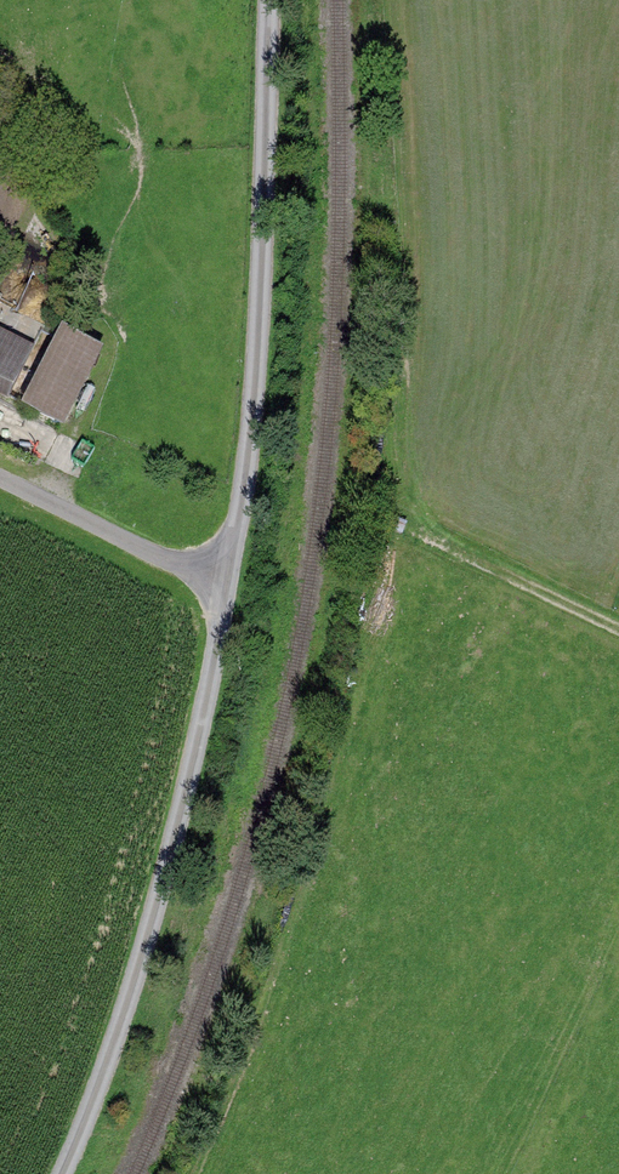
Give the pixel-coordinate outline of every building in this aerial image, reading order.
[(20,405),(47,355),(0,330),(0,394),(20,405)] [(27,412),(69,434),(111,355),(69,333),(27,412)]
